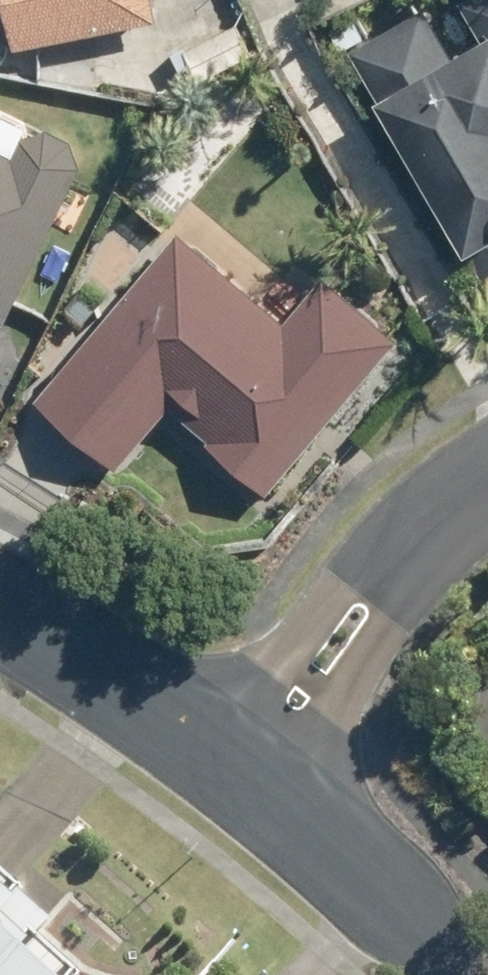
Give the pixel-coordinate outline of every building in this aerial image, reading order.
[(21,49),(163,21),(159,0),(11,0),(21,49)] [(470,1),(487,30),(487,0),(472,0),(470,1)] [(359,48),(487,264),(487,35),(460,53),(433,8),(359,48)] [(258,55),(243,24),(190,49),(205,81),(258,55)] [(11,324),(87,167),(78,142),(52,130),(33,135),(21,159),(0,148),(0,319),(11,324)] [(217,439),(213,442),(272,493),(403,339),(331,278),(291,323),(184,233),(41,399),(123,468),(178,406),(217,439)] [(81,974),(12,907),(33,883),(0,853),(0,974),(80,974),(81,974)]
